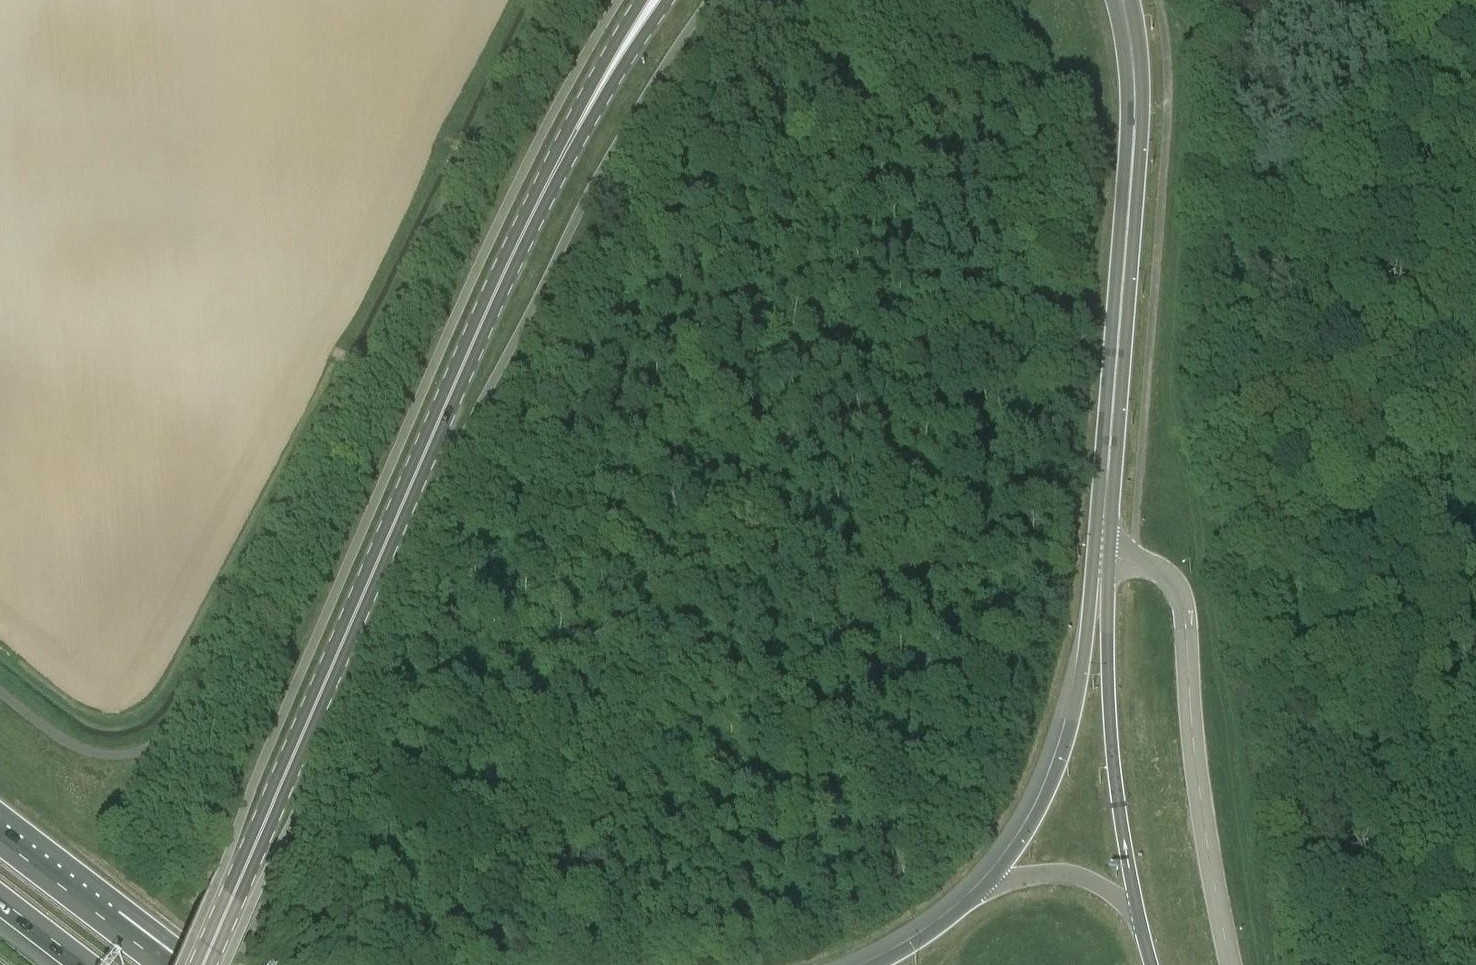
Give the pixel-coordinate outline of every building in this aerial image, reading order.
[(1134,23),(1143,21),(1138,0),(1128,0),(1134,23)]
